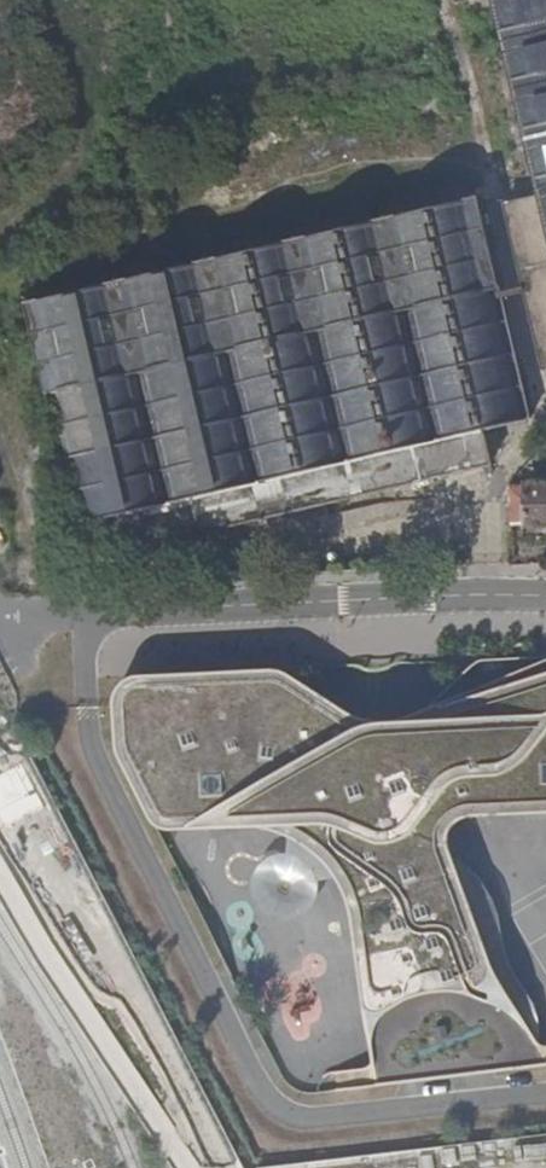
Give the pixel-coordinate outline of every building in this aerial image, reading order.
[(520,90),(544,193),(507,202),(545,367),(545,366),(545,0),(499,0),(520,90)] [(530,417),(480,197),(150,273),(30,301),(90,556),(493,462),(486,428),(530,417)] [(512,521),(531,521),(531,524),(545,524),(545,479),(530,480),(530,483),(512,484),(512,521)] [(158,828),(261,827),(286,834),(309,846),(326,859),(343,883),(351,904),(378,1087),(545,1065),(545,1054),(451,849),(453,837),(458,828),(467,821),(478,817),(545,815),(545,656),(541,657),(449,701),(407,717),(382,720),(369,718),(285,672),(277,670),(143,674),(130,678),(124,682),(119,688),(116,693),(115,698),(114,708),(138,808),(145,819),(153,826),(158,828)] [(21,880),(57,861),(7,764),(0,767),(0,840),(21,880)] [(291,855),(275,856),(262,864),(255,877),(254,893),(260,906),(272,916),(287,918),(302,914),(312,903),(317,888),(314,874),(305,862),(291,855)]
